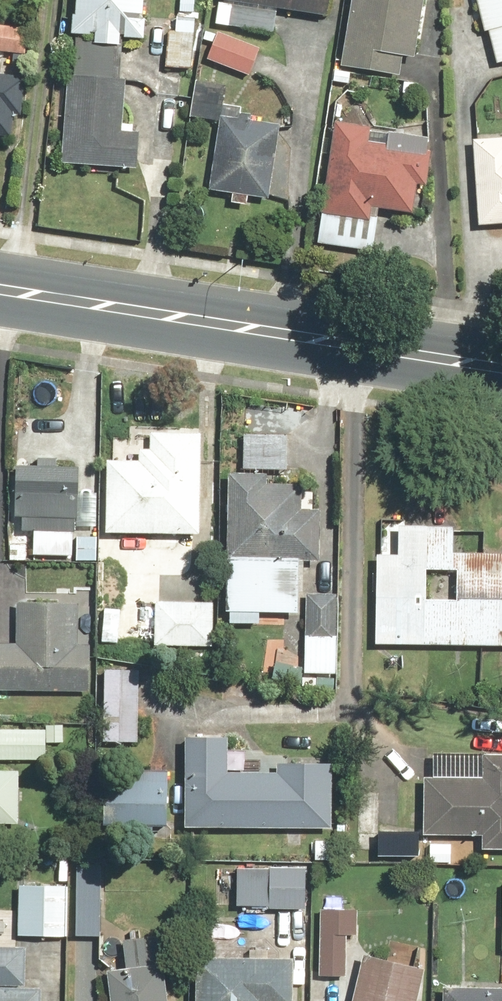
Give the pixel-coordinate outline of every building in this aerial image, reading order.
[(128,127),(130,82),(148,83),(149,41),(151,0),(82,0),(81,15),(80,15),(77,15),(76,36),(79,36),(78,76),(70,75),(66,165),(145,168),(146,128),(128,127)] [(219,25),(230,25),(230,29),(282,34),(284,14),(339,19),(340,0),(226,0),(226,4),(221,3),(219,25)] [(346,69),(406,77),(408,59),(420,61),(429,0),(356,0),(346,69)] [(488,36),(493,35),(501,63),(501,62),(501,0),(479,0),(488,36)] [(180,17),(179,32),(168,31),(167,68),(199,69),(201,18),(180,17)] [(0,25),(0,52),(30,54),(31,27),(0,25)] [(264,50),(221,31),(209,59),(252,77),(264,50)] [(26,140),(32,77),(0,74),(0,138),(26,140)] [(277,200),(283,132),(297,134),(298,118),(284,117),(283,124),(222,119),(216,193),(236,194),(235,204),(254,205),(254,198),(277,200)] [(439,137),(337,125),(323,246),(378,253),(383,213),(418,217),(421,189),(433,190),(439,137)] [(479,139),(482,226),(501,225),(501,138),(479,139)] [(112,463),(112,536),(205,538),(207,435),(153,433),(152,452),(141,451),(141,464),(112,463)] [(250,475),(232,474),(228,613),(306,615),(305,642),(337,642),(339,596),(323,596),(325,511),(311,510),(313,437),(251,435),(250,475)] [(41,466),(21,465),(19,517),(26,517),(25,531),(43,532),(42,536),(57,537),(57,533),(78,534),(79,520),(90,521),(92,470),(62,469),(62,460),(42,459),(41,466)] [(376,562),(373,652),(501,657),(501,561),(454,560),(455,535),(400,533),(399,562),(376,562)] [(215,648),(217,604),(160,602),(158,645),(215,648)] [(93,696),(95,647),(79,646),(81,606),(20,604),(18,645),(0,645),(0,692),(93,696)] [(317,651),(279,648),(276,682),(315,685),(317,651)] [(109,672),(106,743),(141,744),(144,673),(109,672)] [(0,729),(0,760),(48,761),(48,730),(0,729)] [(234,737),(191,735),(187,827),(336,830),(338,764),(281,762),(280,773),(235,771),(234,737)] [(429,775),(426,834),(486,837),(486,849),(501,850),(501,753),(488,752),(487,778),(429,775)] [(24,826),(26,769),(0,768),(0,825),(24,826)] [(172,826),(173,771),(110,770),(109,825),(172,826)] [(402,795),(362,793),(359,847),(398,850),(402,795)] [(274,870),(241,868),(239,905),(309,908),(311,867),(274,865),(274,870)] [(105,866),(81,866),(80,936),(104,937),(105,866)] [(69,886),(23,884),(20,934),(67,936),(69,886)] [(327,909),(324,909),(321,976),(351,977),(352,936),(363,937),(364,910),(345,909),(345,898),(328,898),(327,909)] [(129,966),(112,968),(116,1000),(173,1000),(164,934),(126,939),(129,966)] [(0,945),(0,1000),(46,1000),(46,991),(5,990),(6,986),(30,987),(31,946),(0,945)] [(358,1000),(424,1000),(431,973),(370,956),(358,1000)] [(201,957),(200,1000),(296,1000),(297,959),(201,957)] [(449,984),(448,1000),(501,1000),(501,986),(449,984)]
